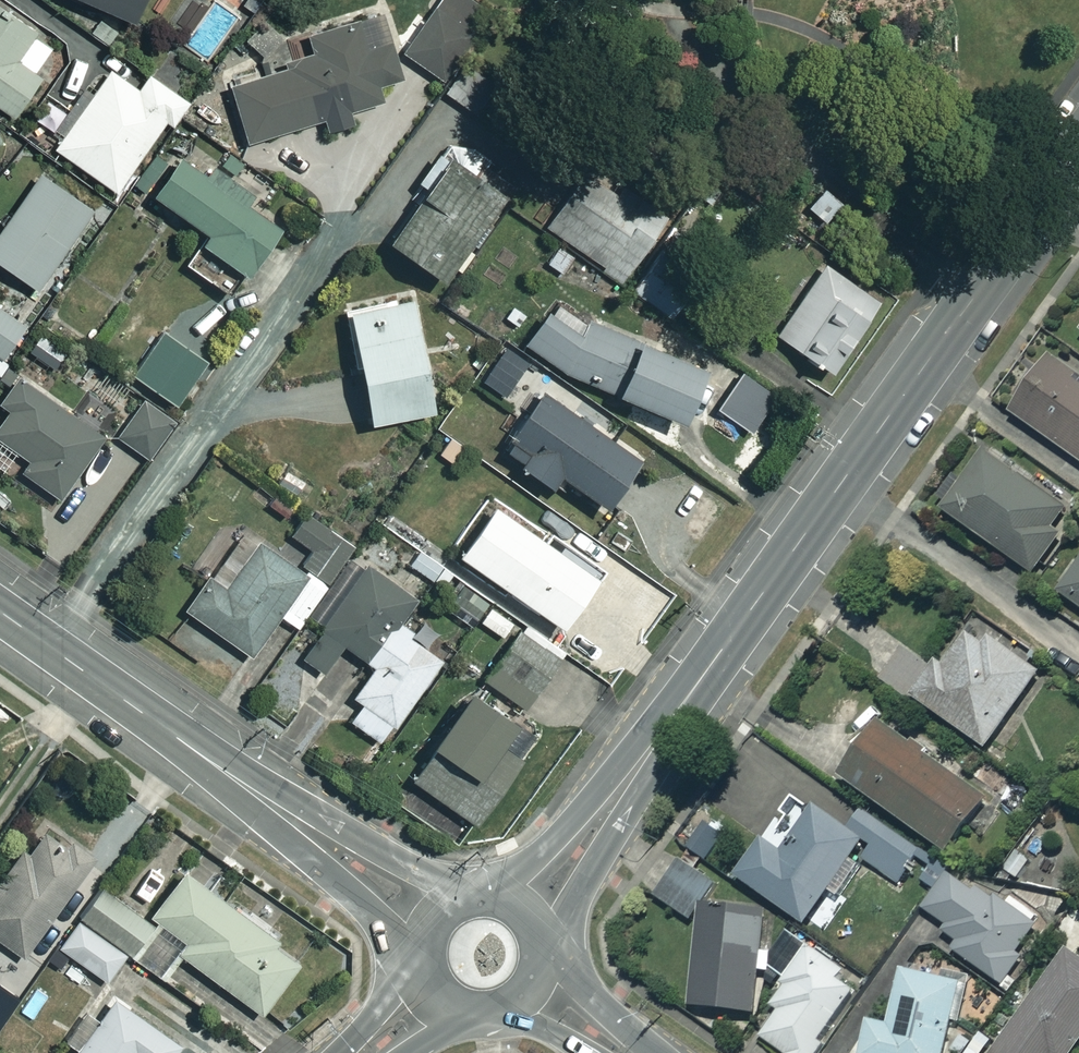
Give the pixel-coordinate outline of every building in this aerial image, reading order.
[(121,19),(130,0),(83,0),(121,19)] [(473,0),(438,0),(400,53),(436,78),(485,9),(473,0)] [(0,12),(0,110),(6,114),(52,48),(0,12)] [(393,77),(373,13),(273,44),(280,66),(223,84),(241,142),(312,119),(319,141),(350,132),(344,110),(376,100),(371,84),(393,77)] [(457,59),(436,91),(465,111),(487,79),(457,59)] [(134,89),(106,68),(49,146),(110,191),(162,119),(168,123),(184,102),(146,74),(134,89)] [(203,178),(161,149),(135,186),(200,231),(179,262),(225,294),(272,225),(240,203),(244,197),(207,172),(203,178)] [(496,194),(442,155),(381,240),(435,279),(496,194)] [(633,207),(578,170),(541,224),(620,277),(663,212),(640,197),(633,207)] [(31,173),(0,217),(0,266),(31,288),(85,210),(31,173)] [(844,203),(826,189),(809,209),(827,224),(844,203)] [(873,299),(819,262),(770,333),(824,370),(873,299)] [(425,409),(404,296),(339,308),(359,421),(425,409)] [(575,334),(539,309),(516,342),(560,373),(672,416),(694,359),(582,316),(575,334)] [(0,311),(0,356),(21,326),(0,311)] [(1048,357),(1009,411),(1078,462),(1078,379),(1048,357)] [(732,444),(744,426),(751,431),(775,397),(739,373),(703,424),(732,444)] [(12,376),(0,392),(0,405),(2,407),(0,410),(0,443),(21,458),(14,469),(54,497),(97,436),(12,376)] [(634,457),(534,389),(493,450),(554,491),(561,480),(600,507),(634,457)] [(129,476),(143,456),(147,458),(170,425),(135,401),(112,434),(124,442),(110,463),(129,476)] [(448,433),(434,451),(454,466),(468,448),(448,433)] [(1067,507),(979,449),(938,510),(1032,572),(1056,536),(1050,532),(1067,507)] [(542,536),(487,496),(449,551),(552,624),(595,565),(546,530),(542,536)] [(191,571),(203,580),(181,611),(246,655),(274,614),(294,628),(350,546),(303,514),(286,538),(306,551),(295,567),(242,531),(227,553),(211,542),(191,571)] [(416,547),(404,563),(430,582),(442,567),(416,547)] [(410,595),(362,562),(296,659),(318,674),(338,644),(369,664),(348,694),(358,701),(345,719),(378,742),(436,658),(389,626),(410,595)] [(1057,595),(1078,610),(1078,563),(1057,595)] [(491,599),(454,576),(439,599),(501,637),(510,622),(486,607),(491,599)] [(1007,638),(973,614),(935,669),(904,647),(884,677),(984,747),(1037,672),(1001,646),(1007,638)] [(555,657),(514,629),(480,678),(521,706),(555,657)] [(406,776),(469,822),(538,728),(510,708),(503,719),(457,686),(417,741),(426,748),(406,776)] [(982,796),(878,722),(839,777),(944,851),(982,796)] [(841,897),(863,865),(895,888),(922,849),(861,807),(856,814),(838,801),(827,816),(799,797),(767,843),(759,838),(734,875),(802,923),(827,887),(841,897)] [(728,823),(704,805),(678,840),(702,858),(728,823)] [(37,818),(0,870),(0,942),(18,955),(89,855),(37,818)] [(1040,863),(1018,850),(1004,872),(1027,886),(1040,863)] [(949,948),(1011,995),(1020,984),(1009,976),(1025,955),(1016,949),(1040,917),(1007,892),(1000,902),(974,882),(970,887),(933,859),(920,877),(934,889),(921,906),(943,923),(937,932),(952,943),(949,948)] [(710,880),(678,860),(656,898),(688,917),(710,880)] [(296,957),(180,870),(146,915),(180,940),(172,950),(255,1012),(296,957)] [(74,917),(122,951),(130,956),(151,926),(95,887),(74,917)] [(763,909),(697,905),(690,1008),(756,1013),(763,909)] [(122,951),(74,917),(54,946),(102,979),(122,951)] [(779,982),(785,986),(771,1007),(777,1011),(760,1035),(785,1052),(814,1052),(820,1045),(815,1042),(859,981),(806,944),(779,982)] [(978,1045),(973,1052),(1065,1052),(1078,1032),(1078,959),(1057,944),(986,1050),(978,1045)] [(27,974),(0,957),(0,1018),(27,974)] [(902,969),(885,1025),(868,1020),(858,1052),(941,1052),(961,986),(902,969)] [(108,996),(68,1052),(167,1052),(174,1044),(108,996)]
